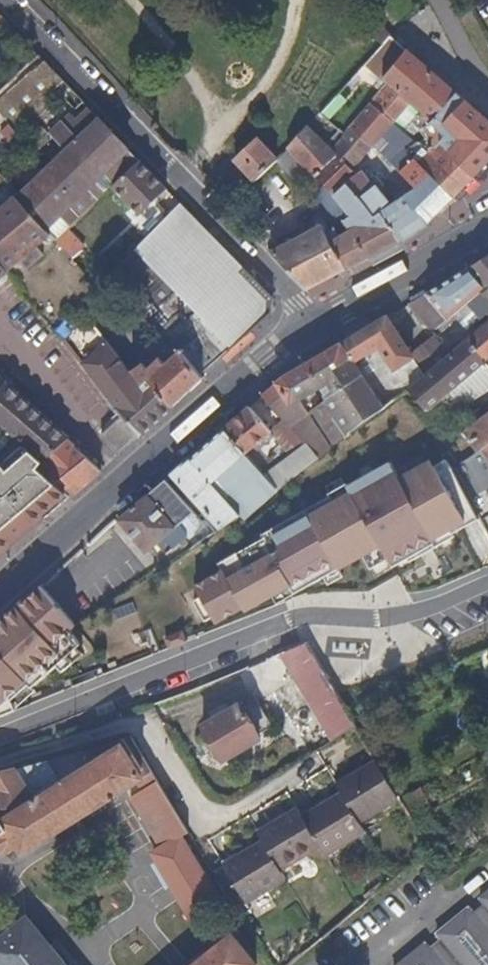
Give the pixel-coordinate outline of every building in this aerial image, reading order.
[(391,38),(376,24),(366,33),(381,47),(390,38),(391,38)] [(382,79),(406,51),(390,38),(381,47),(364,66),(381,80),(382,79)] [(434,119),(455,93),(447,87),(439,96),(433,90),(426,99),(421,95),(415,104),(409,100),(411,96),(402,87),(421,65),(406,51),(382,79),(388,84),(391,87),(385,95),(381,92),(373,101),(397,120),(408,129),(426,112),(434,119)] [(447,87),(421,65),(402,87),(411,96),(409,100),(415,104),(421,95),(426,99),(433,90),(439,96),(447,87)] [(56,99),(30,69),(0,96),(0,115),(18,134),(56,99)] [(82,100),(61,78),(52,87),(73,108),(82,100)] [(455,93),(434,119),(433,120),(438,124),(448,135),(443,140),(476,177),(487,165),(487,122),(455,93)] [(359,164),(397,120),(373,101),(343,136),(332,150),(335,154),(313,176),(323,187),(333,198),(352,180),(373,213),(382,208),(400,240),(431,221),(455,198),(418,159),(403,171),(418,187),(391,202),(386,192),(383,187),(388,182),(381,170),(374,174),(367,164),(361,169),(359,166),(359,164)] [(138,158),(88,106),(78,116),(72,110),(27,153),(43,170),(15,197),(42,226),(138,158)] [(332,150),(343,136),(319,114),(286,149),(308,171),(313,176),(335,154),(332,150)] [(476,177),(443,140),(448,135),(438,124),(424,138),(432,147),(418,159),(455,198),(476,177)] [(410,148),(418,138),(408,129),(403,134),(410,148)] [(252,180),(276,158),(256,137),(233,160),(252,180)] [(308,171),(286,149),(276,158),(286,169),(296,182),(308,171)] [(165,187),(138,158),(42,226),(50,235),(70,257),(82,245),(69,231),(113,188),(133,209),(165,187)] [(363,260),(400,240),(382,208),(373,213),(352,180),(333,198),(323,187),(308,201),(323,218),(331,213),(341,223),(344,222),(349,229),(341,237),(334,229),(327,234),(322,226),(269,253),(304,291),(363,260)] [(42,226),(15,197),(0,209),(0,264),(6,272),(18,261),(25,269),(43,254),(37,246),(50,235),(42,226)] [(173,355),(179,351),(200,374),(270,312),(271,298),(231,256),(178,201),(176,203),(103,278),(118,294),(123,300),(140,318),(156,335),(168,324),(177,333),(165,345),(173,355)] [(461,272),(414,302),(411,304),(430,328),(438,329),(460,313),(470,324),(487,311),(487,255),(461,272)] [(118,294),(103,278),(95,285),(110,303),(118,294)] [(140,318),(123,300),(114,309),(129,328),(140,318)] [(401,323),(395,313),(388,318),(395,328),(401,323)] [(410,353),(404,343),(395,328),(388,318),(373,326),(344,343),(361,372),(364,376),(366,382),(411,355),(410,353)] [(121,359),(110,346),(105,341),(88,320),(64,338),(88,369),(119,407),(116,409),(120,414),(121,416),(101,435),(117,454),(172,406),(148,380),(144,384),(142,386),(121,359)] [(468,340),(483,363),(487,359),(487,323),(468,340)] [(165,345),(177,333),(168,324),(156,335),(165,345)] [(115,343),(111,337),(105,341),(110,346),(115,343)] [(425,378),(450,356),(436,339),(410,353),(411,355),(414,360),(425,378)] [(453,389),(483,363),(468,340),(450,356),(425,378),(409,389),(428,412),(435,405),(444,414),(449,410),(461,400),(453,389)] [(361,372),(344,343),(337,348),(309,365),(324,386),(324,387),(330,397),(347,387),(364,376),(361,372)] [(172,406),(203,378),(200,374),(179,351),(173,355),(154,373),(134,348),(121,359),(142,386),(144,384),(148,380),(172,406)] [(333,451),(307,410),(307,409),(301,400),(317,390),(324,386),(309,365),(283,379),(264,397),(267,400),(283,418),(287,424),(304,444),(319,460),(327,454),(333,451)] [(381,410),(384,408),(371,389),(366,382),(364,376),(347,387),(330,397),(333,401),(343,419),(352,434),(375,416),(381,410)] [(0,383),(0,427),(3,430),(12,437),(24,447),(25,448),(45,464),(42,469),(56,483),(72,465),(66,460),(75,447),(0,383)] [(452,425),(444,414),(435,405),(428,412),(409,389),(399,397),(384,409),(390,415),(394,413),(407,429),(417,420),(434,438),(435,437),(452,425)] [(283,418),(267,400),(264,397),(262,398),(252,407),(271,429),(283,418)] [(352,434),(343,419),(333,401),(315,413),(331,437),(337,448),(347,441),(353,436),(352,434)] [(271,429),(252,407),(237,420),(225,430),(245,452),(271,429)] [(390,415),(384,409),(384,408),(381,410),(375,416),(381,422),(390,415)] [(464,435),(476,453),(487,445),(487,416),(464,435)] [(304,444),(287,424),(283,418),(271,429),(293,454),(304,444)] [(256,465),(251,458),(245,452),(225,430),(205,448),(192,459),(218,489),(241,515),(257,503),(228,470),(236,463),(246,473),(256,465)] [(476,453),(464,435),(460,430),(430,451),(422,456),(435,471),(440,478),(451,470),(476,453)] [(360,449),(357,445),(353,436),(347,441),(353,452),(360,449)] [(280,488),(309,467),(319,460),(304,444),(293,454),(266,476),(278,490),(280,488)] [(476,453),(451,470),(458,483),(487,464),(487,445),(476,453)] [(70,496),(56,483),(42,469),(45,464),(25,448),(24,447),(0,471),(0,557),(70,496)] [(70,496),(100,469),(75,447),(66,460),(72,465),(56,483),(70,496)] [(241,515),(218,489),(192,459),(173,477),(221,529),(241,515)] [(436,490),(421,460),(387,476),(402,507),(436,490)] [(402,507),(387,476),(347,496),(380,561),(381,565),(421,546),(402,507)] [(139,558),(190,516),(164,484),(113,526),(139,558)] [(456,529),(436,490),(402,507),(421,546),(456,529)] [(380,561),(347,496),(297,520),(327,579),(330,586),(380,561)] [(327,579),(297,520),(258,540),(285,592),(288,599),(327,579)] [(285,592),(259,543),(210,568),(213,574),(233,614),(236,618),(285,592)] [(233,614),(213,574),(186,587),(206,628),(233,614)] [(68,648),(31,595),(10,609),(56,661),(50,667),(57,676),(77,658),(68,648)] [(10,609),(0,618),(0,664),(18,685),(23,690),(56,661),(10,609)] [(333,682),(310,645),(309,644),(307,644),(294,650),(256,666),(243,671),(254,689),(281,677),(285,677),(290,678),(296,675),(300,679),(325,722),(336,741),(343,737),(360,727),(356,721),(350,711),(333,682)] [(0,664),(0,700),(18,685),(0,664)] [(262,731),(247,706),(233,715),(229,710),(192,732),(203,749),(198,753),(204,763),(209,760),(213,766),(252,744),(249,739),(262,731)] [(0,837),(0,843),(8,854),(21,846),(26,854),(49,839),(94,811),(127,791),(141,783),(146,791),(133,799),(161,842),(165,850),(157,855),(184,896),(198,921),(225,904),(190,846),(186,840),(194,834),(179,809),(157,772),(150,762),(135,735),(111,744),(109,748),(82,763),(56,779),(25,799),(10,772),(0,775),(0,837)] [(401,796),(393,781),(390,777),(379,760),(340,783),(345,792),(364,821),(402,798),(401,796)] [(369,829),(364,821),(345,792),(306,815),(324,846),(329,853),(369,829)] [(306,815),(301,807),(260,831),(265,839),(284,869),(324,846),(306,815)] [(284,869),(265,839),(226,863),(249,901),(289,878),(284,869)] [(480,897),(485,903),(474,913),(467,907),(437,932),(441,938),(430,948),(424,942),(397,964),(487,964),(487,891),(480,897)] [(30,916),(0,941),(0,964),(69,964),(30,916)] [(234,935),(197,964),(258,964),(234,935)]
